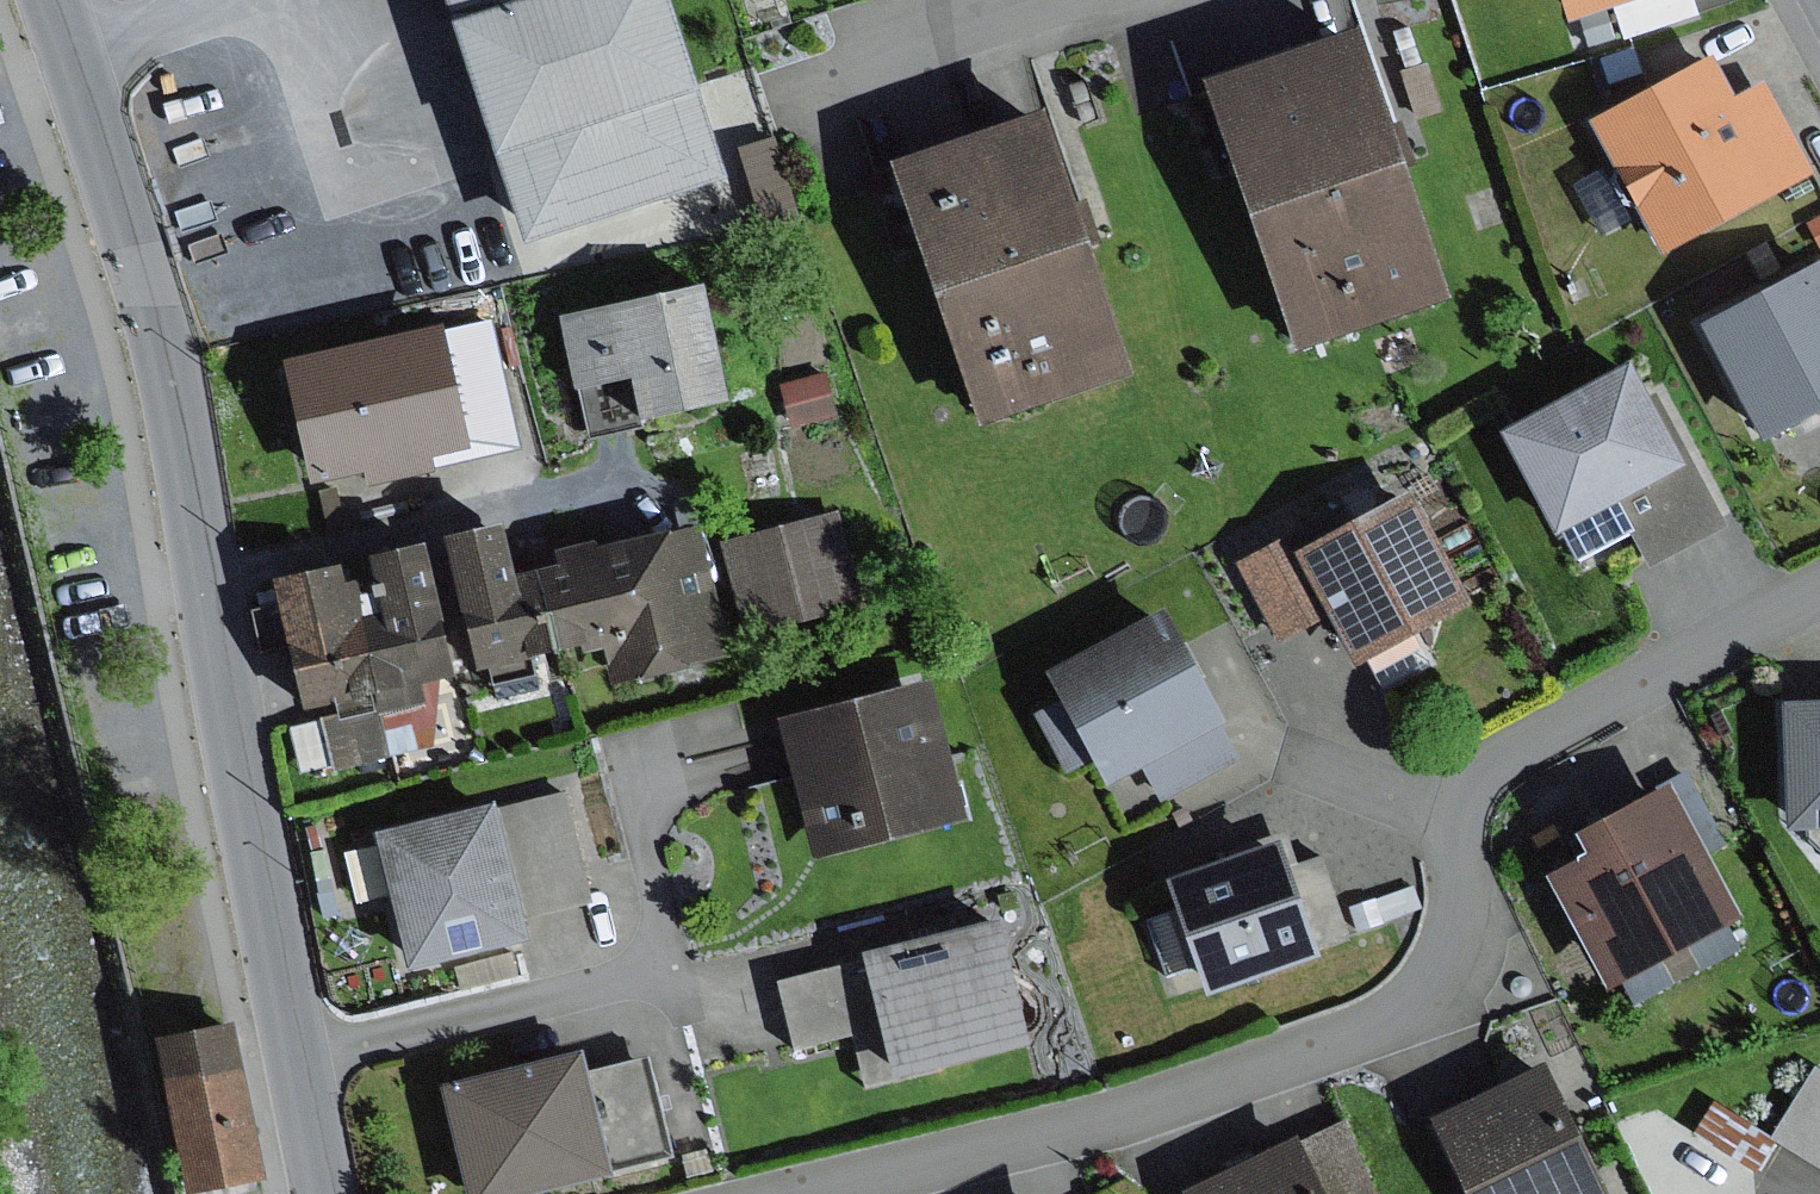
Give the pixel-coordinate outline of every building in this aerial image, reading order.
[(517,253),(715,188),(653,0),(434,0),(517,253)] [(1565,27),(1612,11),(1646,0),(1556,0),(1565,27)] [(1612,11),(1622,42),(1696,18),(1690,0),(1646,0),(1612,11)] [(1349,42),(1198,96),(1291,357),(1442,303),(1349,42)] [(1706,59),(1582,125),(1656,265),(1812,183),(1760,85),(1729,102),(1706,59)] [(1032,121),(886,171),(975,430),(1121,381),(1032,121)] [(771,141),(736,152),(759,222),(794,210),(771,141)] [(1807,225),(1819,252),(1819,219),(1807,225)] [(1694,334),(1756,449),(1819,415),(1819,285),(1813,271),(1694,334)] [(697,297),(560,326),(574,392),(624,381),(635,433),(722,415),(697,297)] [(434,337),(284,367),(308,487),(458,456),(451,422),(440,368),(434,337)] [(481,360),(440,368),(451,422),(491,414),(481,360)] [(1623,374),(1496,441),(1546,537),(1611,503),(1674,471),(1623,374)] [(826,375),(780,387),(792,432),(838,420),(826,375)] [(1674,471),(1611,503),(1645,568),(1721,528),(1687,464),(1674,471)] [(1404,499),(1294,557),(1327,617),(1354,668),(1464,611),(1404,499)] [(843,516),(725,544),(746,634),(864,606),(843,516)] [(550,665),(527,573),(508,578),(496,531),(432,547),(467,686),(550,665)] [(694,532),(527,573),(550,665),(602,653),(610,687),(726,659),(694,532)] [(1327,617),(1294,557),(1284,539),(1233,568),(1276,646),(1327,617)] [(417,552),(369,563),(378,606),(371,607),(374,619),(356,623),(374,703),(378,719),(423,709),(419,690),(447,683),(417,552)] [(374,703),(356,623),(348,588),(339,590),(335,572),(265,588),(295,721),(329,714),(374,703)] [(1155,615),(1039,680),(1053,705),(1087,765),(1102,791),(1134,773),(1154,809),(1238,762),(1155,615)] [(925,687),(775,727),(812,863),(961,823),(925,687)] [(374,703),(329,714),(331,719),(318,722),(331,777),(389,763),(378,719),(374,703)] [(1087,765),(1053,705),(1030,717),(1062,778),(1087,765)] [(1778,713),(1782,836),(1819,834),(1819,712),(1778,713)] [(1686,776),(1663,788),(1702,861),(1724,849),(1686,776)] [(1578,870),(1546,887),(1603,996),(1737,926),(1702,861),(1663,788),(1563,842),(1578,870)] [(567,793),(489,811),(515,925),(593,908),(567,793)] [(489,811),(367,839),(401,977),(521,948),(515,925),(489,811)] [(1270,851),(1160,889),(1200,1003),(1310,965),(1306,953),(1278,872),(1270,851)] [(1320,858),(1278,872),(1306,953),(1348,939),(1320,858)] [(994,929),(856,961),(874,1035),(886,1087),(1023,1054),(994,929)] [(874,1035),(856,961),(775,980),(793,1053),(849,1041),(874,1035)] [(167,1039),(193,1193),(201,1193),(278,1181),(252,1025),(167,1039)] [(874,1035),(849,1041),(862,1092),(886,1087),(874,1035)] [(434,1094),(458,1193),(557,1193),(605,1183),(602,1176),(579,1077),(575,1060),(434,1094)] [(644,1062),(579,1077),(602,1176),(667,1161),(644,1062)] [(1428,1127),(1461,1193),(1603,1193),(1543,1071),(1428,1127)] [(1812,1071),(1769,1140),(1819,1171),(1819,1075),(1812,1071)] [(1711,1106),(1691,1136),(1753,1177),(1773,1147),(1711,1106)] [(1295,1142),(1320,1193),(1373,1193),(1338,1122),(1295,1142)] [(1188,1193),(1320,1193),(1295,1142),(1188,1193)]
